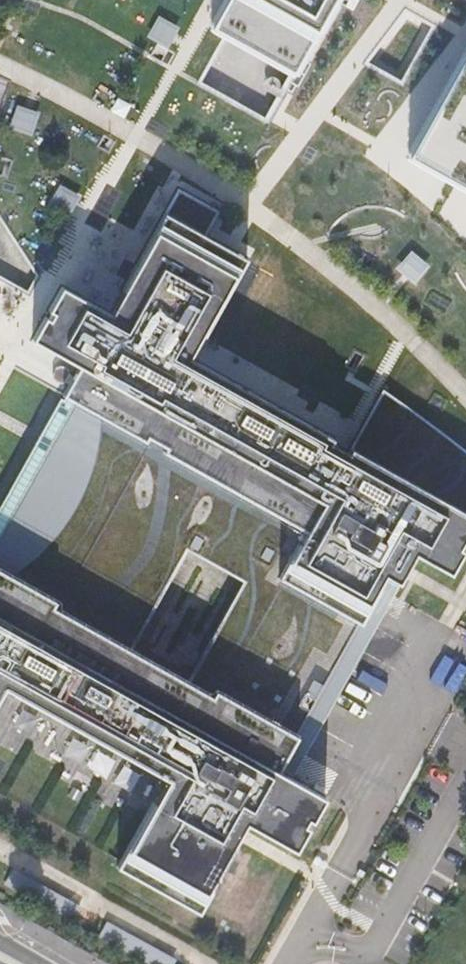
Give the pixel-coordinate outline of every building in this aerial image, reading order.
[(207,40),(290,85),(338,0),(229,0),(207,40)] [(162,16),(149,37),(170,50),(182,29),(162,16)] [(408,156),(465,188),(465,50),(408,156)] [(14,131),(35,136),(41,112),(19,107),(14,131)] [(76,378),(59,410),(180,477),(300,544),(275,590),(358,636),(378,599),(376,598),(383,586),(397,594),(413,565),(449,584),(462,561),(457,558),(461,552),(465,555),(465,553),(465,463),(458,457),(441,444),(411,422),(381,401),(346,463),(328,454),(330,449),(187,369),(200,346),(202,347),(244,270),(162,224),(119,301),(121,302),(108,326),(59,298),(29,351),(76,378)] [(358,636),(275,590),(300,544),(180,477),(59,410),(0,516),(0,628),(277,783),(358,636)] [(2,697),(169,791),(154,817),(152,816),(145,830),(143,829),(115,879),(198,924),(234,859),(232,858),(245,835),(294,862),(308,838),(303,836),(306,830),(311,832),(324,809),(277,783),(0,628),(0,701),(2,697)]
